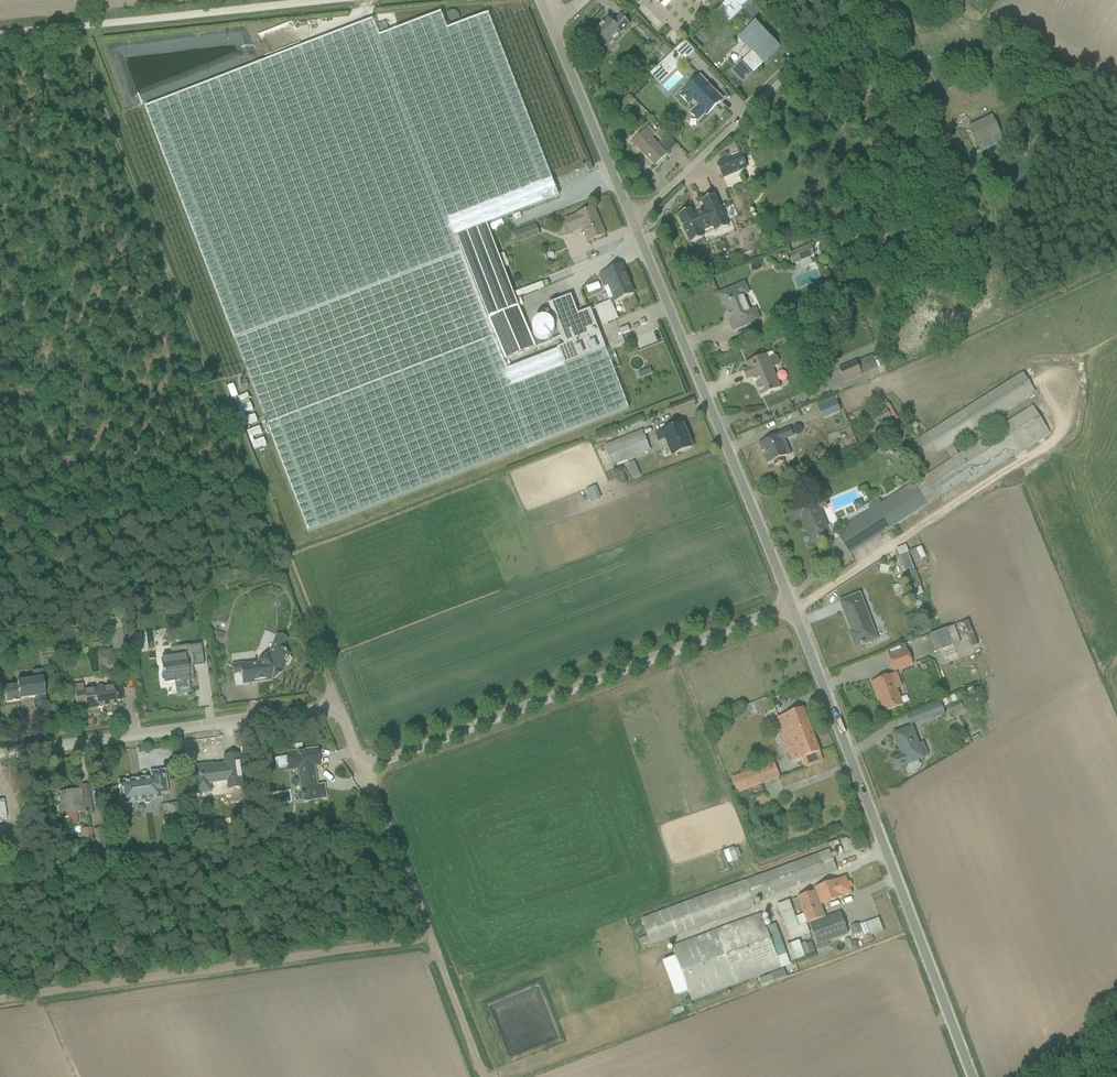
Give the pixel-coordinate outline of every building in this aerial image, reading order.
[(728,1),(730,4),(726,8),(733,16),(750,0),(729,0),(728,1)] [(629,410),(590,309),(578,314),(571,296),(549,305),(565,346),(557,348),(558,351),(508,369),(504,363),(537,348),(487,224),(559,197),(488,15),(448,32),(441,15),(380,39),(373,22),(145,110),(309,533),(629,410)] [(608,19),(590,37),(603,51),(629,26),(620,16),(612,24),(608,19)] [(755,23),(738,39),(751,52),(732,71),(743,83),(749,77),(749,76),(774,52),(766,44),(771,40),(755,23)] [(660,85),(679,67),(678,65),(684,59),(675,51),(650,75),(660,85)] [(697,73),(706,63),(693,52),(684,62),(697,73)] [(699,76),(678,96),(689,107),(692,103),(696,107),(690,113),(698,122),(705,115),(706,116),(720,103),(718,100),(718,96),(699,76)] [(624,89),(629,94),(636,86),(632,81),(624,89)] [(642,117),(647,113),(629,95),(620,104),(623,107),(627,103),(642,117)] [(993,116),(968,128),(977,146),(1000,133),(993,116)] [(655,166),(667,155),(652,138),(655,135),(648,128),(632,143),(655,166)] [(740,155),(718,165),(723,179),(747,169),(740,155)] [(715,234),(729,228),(725,218),(726,217),(722,207),(719,208),(714,196),(701,202),(705,211),(693,217),(691,210),(678,216),(690,244),(703,239),(701,233),(712,228),(715,234)] [(606,235),(594,208),(564,219),(565,221),(557,226),(562,237),(569,233),(571,235),(581,229),(588,243),(606,235)] [(540,235),(535,224),(513,233),(517,245),(540,235)] [(810,245),(788,254),(792,265),(799,262),(802,268),(812,264),(810,258),(815,256),(810,245)] [(602,327),(618,319),(612,304),(634,294),(627,279),(625,280),(624,276),(626,275),(622,267),(599,276),(609,301),(595,307),(602,327)] [(729,321),(733,331),(761,320),(756,309),(751,311),(745,296),(750,294),(745,283),(718,294),(722,305),(724,304),(731,320),(729,321)] [(819,330),(834,325),(831,317),(816,322),(819,330)] [(761,397),(781,388),(773,369),(778,366),(780,363),(778,357),(774,356),(773,354),(771,353),(745,364),(747,369),(742,371),(746,380),(753,378),(761,397)] [(844,384),(862,376),(861,375),(883,366),(880,357),(874,359),(872,356),(856,362),(856,361),(839,368),(844,384)] [(650,369),(636,374),(639,379),(652,374),(650,369)] [(1050,435),(1032,407),(958,454),(952,445),(1035,392),(1023,373),(912,444),(924,464),(945,450),(951,459),(868,512),(835,533),(849,556),(966,480),(969,485),(1050,435)] [(814,404),(821,419),(840,411),(833,396),(814,404)] [(873,433),(897,420),(886,400),(872,407),(874,411),(869,413),(868,410),(862,413),(873,433)] [(670,456),(693,447),(682,423),(654,435),(658,443),(664,441),(670,456)] [(793,437),(790,428),(776,434),(777,436),(758,444),(762,452),(764,451),(769,464),(773,462),(775,466),(784,462),(783,458),(791,454),(785,440),(793,437)] [(651,452),(642,430),(605,446),(613,467),(651,452)] [(802,461),(811,462),(813,453),(803,452),(802,461)] [(811,544),(831,536),(830,534),(833,533),(830,526),(827,527),(820,510),(828,507),(823,497),(788,511),(792,522),(800,519),(811,544)] [(896,548),(905,573),(914,570),(908,553),(908,552),(905,545),(896,548)] [(917,568),(923,565),(915,549),(909,552),(914,562),(914,563),(917,568)] [(916,571),(905,575),(912,595),(920,592),(919,589),(922,588),(916,571)] [(896,598),(906,594),(903,584),(892,587),(896,598)] [(855,648),(878,639),(861,594),(840,602),(853,637),(851,637),(855,648)] [(225,633),(229,618),(210,613),(206,627),(208,627),(207,632),(216,634),(217,631),(225,633)] [(973,647),(978,645),(967,618),(962,620),(973,647)] [(105,622),(113,652),(131,648),(126,630),(121,631),(118,619),(105,622)] [(929,635),(936,653),(961,643),(954,626),(929,635)] [(214,644),(221,646),(224,636),(217,634),(214,644)] [(289,656),(282,654),(287,642),(275,637),(267,656),(265,657),(258,662),(256,664),(244,666),(243,664),(231,666),(233,676),(240,675),(242,686),(272,682),(271,675),(275,672),(281,674),(284,668),(288,667),(290,662),(288,658),(289,656)] [(905,645),(886,652),(894,672),(913,666),(907,650),(905,645)] [(179,684),(188,683),(186,667),(190,666),(190,668),(203,666),(201,652),(189,654),(188,647),(169,650),(170,660),(160,661),(164,685),(179,683),(179,684)] [(105,673),(117,671),(116,663),(110,664),(109,658),(103,659),(105,673)] [(34,720),(49,718),(47,704),(45,704),(42,680),(43,680),(42,672),(31,673),(32,681),(16,684),(17,688),(3,689),(5,705),(19,703),(19,702),(34,700),(35,704),(32,705),(34,720)] [(876,691),(884,713),(903,705),(897,689),(902,687),(897,673),(870,683),(874,692),(876,691)] [(115,704),(122,703),(120,687),(83,693),(82,686),(73,687),(76,708),(77,708),(79,709),(82,708),(83,707),(85,707),(85,713),(97,711),(96,709),(103,708),(104,709),(116,707),(115,704)] [(742,709),(745,720),(773,708),(770,698),(742,709)] [(916,711),(919,719),(945,709),(942,701),(916,711)] [(949,714),(962,710),(961,705),(948,709),(949,714)] [(805,768),(823,761),(803,709),(777,718),(784,736),(782,736),(792,763),(801,759),(805,768)] [(924,757),(928,756),(923,743),(919,744),(913,727),(894,734),(902,755),(891,760),(895,769),(907,764),(908,766),(907,769),(908,772),(911,773),(913,772),(914,769),(919,767),(920,765),(918,761),(925,759),(924,757)] [(128,767),(138,766),(137,751),(126,752),(128,767)] [(301,803),(324,799),(322,787),(315,788),(315,785),(313,785),(312,776),(314,776),(313,768),(318,767),(316,751),(284,755),(287,773),(296,772),(301,803)] [(227,791),(242,789),(237,756),(223,758),(224,768),(213,770),(213,768),(204,770),(204,767),(192,769),(197,800),(204,799),(203,795),(211,794),(210,786),(226,783),(227,791)] [(774,763),(731,778),(737,793),(779,778),(774,763)] [(161,797),(166,796),(163,773),(150,775),(151,780),(118,784),(119,788),(117,788),(120,807),(143,804),(144,805),(145,805),(146,806),(147,806),(148,805),(149,804),(150,803),(161,801),(161,797)] [(181,788),(190,786),(188,774),(179,775),(181,788)] [(81,801),(79,792),(58,795),(60,807),(56,808),(58,820),(67,819),(68,827),(77,825),(76,815),(84,814),(84,818),(92,817),(90,800),(81,801)] [(163,831),(183,829),(180,804),(167,806),(169,818),(162,819),(163,831)] [(266,840),(283,838),(282,831),(277,831),(276,825),(265,826),(266,840)] [(83,844),(92,842),(91,829),(81,831),(83,844)] [(91,853),(105,852),(102,830),(93,831),(94,845),(90,846),(91,853)] [(10,858),(19,857),(16,837),(8,838),(10,858)] [(845,854),(857,850),(853,839),(847,840),(847,838),(840,840),(845,854)] [(723,852),(728,864),(733,862),(735,869),(740,867),(738,859),(741,857),(738,849),(734,850),(734,848),(723,852)] [(829,850),(641,920),(647,937),(638,940),(641,949),(651,946),(755,907),(753,901),(837,871),(829,850)] [(814,892),(819,905),(821,905),(852,894),(849,888),(852,886),(851,882),(847,883),(845,877),(813,889),(814,892)] [(821,905),(819,905),(814,892),(797,898),(806,924),(825,918),(821,905)] [(777,905),(790,941),(810,934),(806,924),(798,926),(789,901),(777,905)] [(817,947),(848,935),(840,913),(809,924),(817,947)] [(761,914),(671,947),(675,956),(663,960),(677,996),(675,997),(676,1001),(686,997),(684,993),(688,992),(691,1002),(790,966),(775,925),(766,928),(761,914)] [(870,936),(883,931),(878,919),(865,923),(859,925),(859,924),(849,927),(853,935),(856,934),(858,940),(863,938),(861,932),(862,932),(864,936),(869,934),(870,936)] [(848,951),(859,947),(856,941),(850,944),(848,939),(844,941),(848,951)] [(792,962),(815,953),(811,943),(806,945),(805,943),(800,945),(799,941),(786,946),(792,962)]
